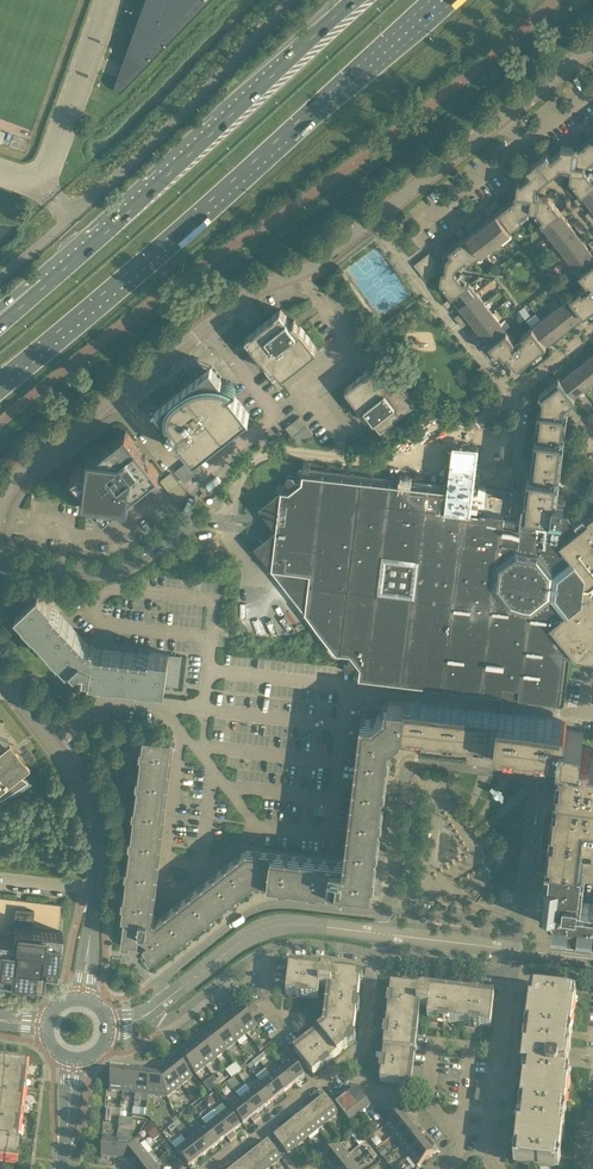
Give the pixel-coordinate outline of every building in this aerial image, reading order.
[(118,91),(119,92),(208,0),(150,0),(125,71),(118,91)] [(549,154),(547,151),(537,159),(549,175),(559,168),(571,169),(570,174),(584,175),(588,173),(585,169),(585,165),(592,159),(592,146),(588,139),(586,141),(576,149),(574,149),(574,147),(561,145),(560,149),(551,156),(549,154)] [(545,178),(549,175),(537,159),(527,167),(531,172),(522,180),(518,179),(516,193),(518,193),(518,195),(506,204),(517,218),(518,218),(531,208),(535,208),(538,212),(541,209),(543,195),(538,195),(540,182),(545,178)] [(570,174),(570,179),(582,194),(592,185),(592,180),(588,173),(584,175),(570,174)] [(582,194),(589,204),(592,201),(592,185),(582,194)] [(538,212),(545,221),(546,222),(560,211),(548,196),(543,195),(541,209),(538,212)] [(496,200),(490,204),(494,209),(500,205),(496,200)] [(494,209),(490,204),(485,208),(489,214),(494,209)] [(506,204),(496,212),(510,230),(520,222),(518,218),(517,218),(506,204)] [(541,224),(542,225),(549,234),(567,220),(560,211),(546,222),(545,221),(541,224)] [(501,237),(510,230),(496,212),(487,219),(501,237)] [(477,215),(471,219),(475,224),(480,220),(477,215)] [(475,224),(471,219),(465,224),(469,229),(475,224)] [(491,245),(501,237),(487,219),(477,227),(491,245)] [(549,234),(557,244),(575,230),(567,220),(549,234)] [(461,227),(456,231),(460,236),(465,232),(461,227)] [(481,252),(491,245),(477,227),(467,234),(481,252)] [(557,244),(564,253),(582,239),(575,230),(557,244)] [(471,260),(481,252),(467,234),(458,242),(469,256),(468,257),(471,260)] [(564,253),(572,263),(590,249),(582,239),(564,253)] [(455,267),(468,257),(469,256),(458,242),(448,250),(443,254),(440,281),(451,296),(466,285),(465,284),(455,271),(455,267)] [(590,249),(572,263),(580,274),(581,273),(580,273),(592,262),(592,253),(590,249)] [(436,260),(429,252),(414,264),(426,279),(434,273),(436,260)] [(580,273),(581,273),(580,274),(587,283),(592,278),(592,279),(592,262),(580,273)] [(466,285),(451,296),(459,305),(477,291),(469,282),(469,281),(465,284),(466,285)] [(569,296),(584,314),(592,307),(592,285),(592,283),(582,291),(580,288),(569,296)] [(477,291),(459,305),(466,315),(484,301),(477,291)] [(569,296),(560,304),(574,322),(584,314),(569,296)] [(448,298),(443,302),(447,307),(452,303),(448,298)] [(484,301),(466,315),(474,324),(492,310),(484,301)] [(552,310),(551,311),(565,329),(574,322),(560,304),(552,310)] [(524,306),(519,309),(526,318),(531,315),(524,306)] [(275,366),(282,374),(291,367),(292,367),(307,355),(306,355),(316,347),(311,341),(311,340),(300,325),(299,325),(294,319),(291,322),(280,308),(246,336),(272,369),(275,366)] [(492,310),(474,324),(481,334),(499,320),(492,310)] [(551,311),(542,318),(556,336),(565,329),(551,311)] [(460,312),(455,316),(458,321),(463,317),(460,312)] [(463,317),(458,321),(462,326),(467,322),(463,317)] [(542,318),(532,326),(546,343),(556,336),(542,318)] [(499,320),(481,334),(489,344),(507,331),(508,331),(499,320)] [(581,320),(577,324),(580,329),(585,325),(581,320)] [(577,324),(572,328),(576,333),(580,329),(577,324)] [(515,340),(508,331),(507,331),(489,344),(509,369),(515,365),(517,367),(546,343),(532,326),(522,334),(524,337),(514,344),(515,346),(513,348),(509,344),(515,340)] [(475,331),(470,335),(473,340),(479,336),(475,331)] [(562,335),(557,339),(561,344),(566,340),(562,335)] [(479,336),(473,340),(477,345),(482,341),(479,336)] [(557,339),(553,343),(557,348),(561,344),(557,339)] [(581,363),(592,378),(592,357),(591,355),(581,363)] [(368,415),(370,413),(381,427),(415,399),(390,367),(386,369),(380,361),(370,368),(354,380),(355,380),(345,388),(362,410),(367,416),(368,415)] [(223,378),(222,378),(211,363),(156,406),(167,421),(168,423),(168,426),(170,430),(170,432),(171,434),(173,438),(175,441),(180,437),(194,455),(249,411),(231,388),(236,384),(236,383),(235,384),(233,382),(232,381),(229,380),(226,379),(223,378)] [(581,363),(571,371),(584,387),(592,380),(592,378),(581,363)] [(560,379),(561,379),(573,396),(584,387),(571,371),(560,379)] [(523,506),(523,507),(563,512),(565,497),(565,495),(565,494),(556,493),(567,403),(569,402),(575,397),(573,396),(561,379),(541,395),(543,398),(536,458),(532,458),(528,491),(528,496),(527,506),(523,506)] [(299,442),(313,432),(301,414),(287,424),(299,442)] [(151,461),(134,440),(126,430),(99,452),(97,453),(88,452),(87,461),(71,474),(79,484),(85,492),(84,499),(91,500),(95,505),(96,505),(104,516),(120,503),(127,504),(128,496),(132,494),(159,472),(151,461)] [(279,667),(359,676),(391,680),(438,686),(502,693),(502,690),(508,691),(507,693),(519,694),(519,695),(538,697),(559,700),(563,669),(565,657),(565,653),(592,657),(592,512),(588,517),(587,517),(589,519),(579,526),(568,513),(563,512),(523,507),(523,506),(527,506),(528,491),(479,485),(478,493),(475,493),(480,445),(480,444),(480,443),(479,443),(478,443),(467,443),(466,443),(465,443),(465,444),(465,445),(454,445),(450,485),(442,484),(441,489),(341,477),(298,510),(279,667)] [(201,469),(193,458),(192,457),(175,470),(184,482),(201,469)] [(161,479),(179,502),(188,494),(170,472),(161,479)] [(60,655),(68,664),(73,660),(77,665),(79,663),(80,664),(83,666),(85,666),(85,669),(91,669),(90,675),(102,676),(102,673),(118,675),(117,678),(139,681),(139,677),(155,679),(154,683),(166,684),(166,682),(169,656),(169,653),(149,651),(149,656),(93,649),(87,646),(49,605),(53,602),(39,587),(16,609),(24,617),(27,614),(38,626),(35,628),(50,644),(52,642),(63,653),(60,655)] [(166,682),(170,682),(178,683),(177,685),(178,686),(182,655),(181,655),(181,657),(169,656),(166,682)] [(122,940),(130,941),(130,938),(139,939),(143,941),(149,948),(146,950),(146,951),(149,954),(151,957),(171,941),(173,943),(181,936),(189,930),(205,917),(213,911),(216,909),(226,901),(229,898),(237,892),(245,886),(245,885),(250,881),(255,877),(262,878),(268,878),(268,879),(269,879),(273,880),(278,881),(288,882),(299,883),(309,884),(319,885),(329,887),(328,889),(329,889),(329,887),(340,888),(342,887),(344,888),(343,886),(345,884),(372,887),(374,863),(375,857),(376,857),(376,856),(375,856),(376,850),(378,836),(379,827),(380,826),(379,826),(382,797),(383,797),(383,796),(386,767),(387,767),(387,766),(386,766),(390,738),(391,737),(401,729),(402,729),(402,728),(455,734),(464,735),(465,735),(497,739),(511,741),(553,746),(554,746),(559,746),(558,748),(560,750),(562,750),(561,754),(561,760),(560,760),(555,804),(555,805),(554,810),(553,823),(551,823),(549,834),(552,834),(549,854),(547,854),(546,859),(546,861),(546,862),(545,874),(541,904),(550,905),(554,911),(552,926),(568,928),(568,926),(578,927),(577,929),(592,931),(592,902),(581,900),(584,879),(581,879),(582,866),(583,864),(581,864),(579,864),(584,818),(586,818),(592,819),(592,754),(591,754),(592,752),(592,751),(590,748),(582,747),(583,731),(566,729),(567,719),(565,717),(514,710),(513,714),(500,712),(501,709),(406,697),(405,700),(389,698),(386,698),(385,706),(373,716),(361,714),(344,858),(246,846),(155,918),(154,917),(153,917),(175,737),(171,737),(171,736),(169,736),(158,735),(153,734),(144,733),(144,734),(143,744),(142,754),(139,774),(138,784),(136,803),(134,813),(132,833),(131,843),(130,847),(129,860),(128,864),(127,874),(125,893),(124,904),(122,913),(122,914),(125,915),(122,940)] [(296,726),(294,741),(321,745),(323,730),(296,726)] [(6,792),(13,787),(16,785),(24,780),(27,777),(19,771),(29,764),(9,739),(0,745),(0,795),(6,792)] [(42,981),(44,968),(57,969),(61,929),(64,904),(0,896),(0,976),(42,981)] [(326,1028),(295,1053),(313,1075),(321,1068),(320,1066),(327,1060),(329,1062),(348,1047),(346,1045),(351,1036),(354,1037),(361,976),(334,973),(333,972),(332,972),(332,973),(289,968),(286,996),(297,997),(298,994),(308,996),(307,999),(318,1000),(320,988),(331,990),(326,1028)] [(417,1007),(420,1008),(429,1009),(427,1020),(438,1021),(439,1019),(449,1020),(448,1023),(470,1025),(470,1022),(480,1023),(480,1026),(491,1028),(494,1000),(420,991),(420,990),(418,991),(391,987),(385,1035),(388,1036),(388,1040),(385,1040),(382,1061),(385,1061),(384,1071),(381,1071),(380,1082),(408,1085),(417,1007)] [(565,1060),(566,1054),(568,1031),(572,1031),(576,995),(531,990),(521,1068),(528,1069),(527,1080),(523,1079),(520,1103),(524,1104),(521,1127),(518,1126),(515,1150),(518,1151),(517,1163),(555,1167),(557,1155),(560,1156),(563,1132),(560,1131),(562,1108),(566,1109),(568,1085),(565,1085),(567,1073),(558,1071),(559,1059),(565,1060)] [(233,1011),(229,1013),(247,1035),(257,1027),(244,1010),(236,1015),(233,1011)] [(230,1021),(223,1026),(236,1043),(247,1035),(229,1013),(226,1016),(230,1021)] [(223,1026),(213,1034),(226,1051),(236,1043),(223,1026)] [(213,1034),(203,1042),(216,1059),(226,1051),(213,1034)] [(203,1042),(193,1050),(206,1067),(216,1059),(203,1042)] [(196,1075),(206,1067),(193,1050),(182,1058),(196,1075)] [(7,1060),(2,1060),(2,1061),(0,1061),(0,1162),(4,1163),(5,1159),(18,1161),(19,1144),(17,1144),(18,1137),(14,1136),(15,1125),(19,1125),(22,1101),(18,1101),(21,1077),(25,1077),(26,1064),(7,1062),(7,1060)] [(169,1069),(182,1086),(193,1077),(180,1060),(169,1069)] [(291,1060),(281,1068),(294,1084),(304,1076),(291,1060)] [(236,1063),(226,1071),(231,1078),(241,1070),(236,1063)] [(281,1068),(270,1076),(284,1092),(294,1084),(281,1068)] [(123,1092),(125,1071),(112,1069),(109,1090),(123,1092)] [(167,1097),(182,1086),(169,1069),(161,1075),(167,1097)] [(138,1072),(125,1071),(123,1092),(135,1094),(138,1072)] [(138,1072),(135,1094),(148,1095),(151,1074),(138,1072)] [(161,1075),(151,1074),(148,1095),(167,1097),(161,1075)] [(270,1076),(260,1084),(274,1100),(284,1092),(270,1076)] [(477,1082),(475,1101),(482,1102),(484,1083),(477,1082)] [(264,1108),(274,1100),(260,1084),(250,1092),(264,1108)] [(346,1089),(343,1092),(360,1113),(370,1105),(357,1088),(350,1094),(346,1089)] [(250,1092),(240,1100),(257,1121),(260,1119),(257,1114),(264,1108),(250,1092)] [(349,1122),(360,1113),(343,1092),(339,1094),(343,1099),(336,1105),(349,1122)] [(325,1097),(315,1105),(328,1122),(339,1114),(325,1097)] [(254,1124),(257,1121),(240,1100),(230,1108),(243,1125),(250,1119),(254,1124)] [(304,1106),(301,1108),(318,1130),(328,1122),(315,1105),(308,1111),(304,1106)] [(308,1138),(318,1130),(301,1108),(297,1111),(301,1116),(294,1121),(308,1138)] [(384,1126),(393,1137),(409,1123),(404,1116),(409,1113),(406,1109),(384,1126)] [(227,1110),(216,1118),(233,1140),(237,1137),(233,1133),(240,1127),(227,1110)] [(230,1143),(233,1140),(216,1118),(206,1126),(219,1143),(226,1138),(230,1143)] [(298,1146),(308,1138),(294,1121),(284,1129),(298,1146)] [(374,1130),(379,1126),(375,1121),(370,1125),(374,1130)] [(393,1137),(401,1147),(422,1130),(420,1126),(415,1130),(409,1123),(393,1137)] [(160,1137),(150,1125),(144,1130),(153,1142),(160,1137)] [(209,1151),(219,1143),(206,1126),(196,1134),(209,1151)] [(287,1154),(298,1146),(284,1129),(274,1138),(287,1154)] [(401,1147),(409,1157),(425,1144),(420,1137),(425,1133),(422,1130),(401,1147)] [(199,1159),(209,1151),(196,1134),(186,1142),(199,1159)] [(101,1158),(114,1159),(117,1138),(104,1137),(101,1158)] [(114,1159),(125,1161),(136,1140),(117,1138),(114,1159)] [(136,1140),(125,1161),(131,1168),(148,1156),(136,1140)] [(322,1155),(331,1148),(325,1140),(316,1147),(322,1155)] [(189,1167),(199,1159),(186,1142),(175,1151),(189,1167)] [(268,1142),(258,1150),(271,1167),(282,1159),(268,1142)] [(431,1151),(425,1144),(409,1157),(417,1167),(439,1150),(436,1147),(431,1151)] [(326,1162),(331,1168),(348,1155),(340,1145),(318,1162),(321,1165),(326,1162)] [(378,1152),(382,1158),(387,1154),(383,1149),(378,1152)] [(271,1167),(258,1150),(248,1158),(256,1168),(269,1168),(271,1167)] [(332,1168),(352,1168),(356,1165),(348,1155),(331,1168),(332,1168)] [(148,1156),(131,1168),(152,1168),(156,1166),(148,1156)] [(234,1161),(240,1168),(256,1168),(248,1158),(241,1164),(237,1159),(234,1161)]
